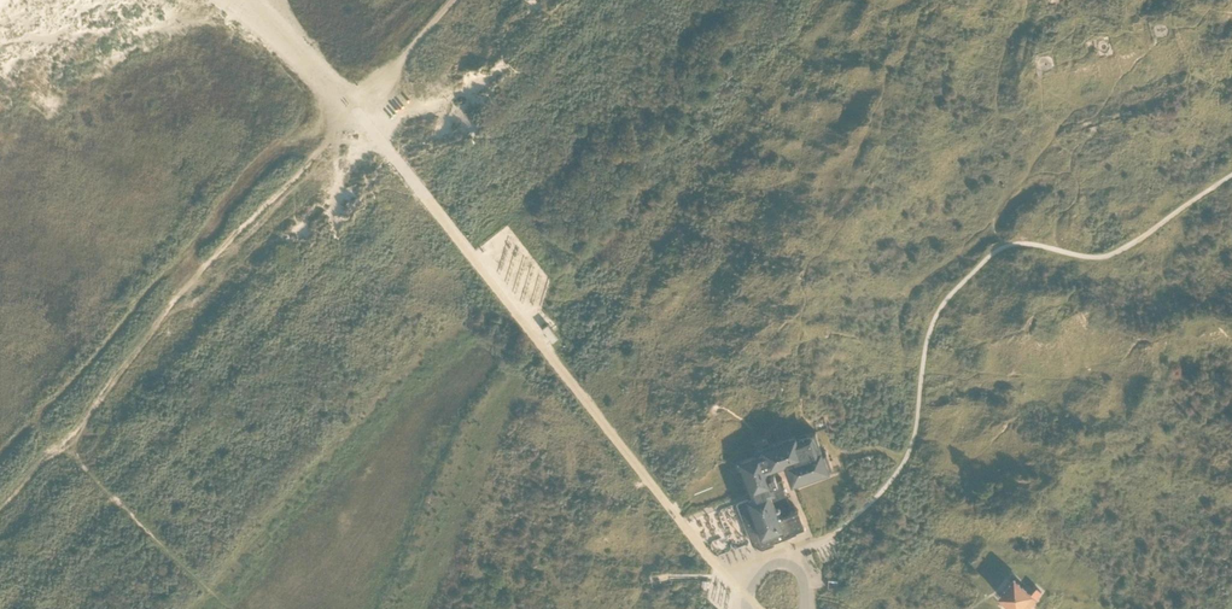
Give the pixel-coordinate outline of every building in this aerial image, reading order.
[(1051,16),(1071,10),(1068,0),(1047,0),(1051,16)] [(549,323),(542,327),(553,341),(559,336),(553,329),(549,323)] [(791,507),(783,486),(785,485),(782,477),(772,480),(767,468),(790,459),(791,463),(787,464),(793,481),(833,466),(827,449),(824,451),(816,430),(796,438),(795,434),(755,448),(757,454),(741,460),(754,496),(738,502),(753,543),(762,547),(774,543),(774,541),(792,534),(790,531),(805,525),(799,508),(790,512),(789,508),(791,507)] [(1031,593),(1014,578),(1000,595),(1016,608),(1026,608),(1036,597),(1031,593)] [(1031,593),(1036,597),(1042,591),(1037,586),(1031,593)]
